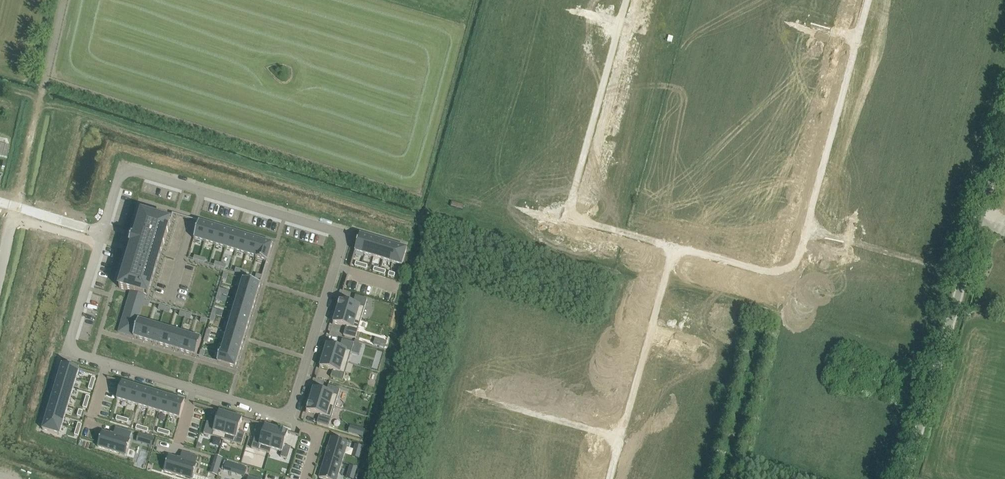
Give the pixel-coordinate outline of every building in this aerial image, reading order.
[(7,158),(10,146),(0,144),(0,156),(7,158)] [(131,291),(119,332),(133,337),(138,320),(137,319),(146,288),(147,288),(159,249),(162,250),(171,222),(170,221),(142,213),(135,237),(132,236),(132,238),(131,244),(130,244),(130,245),(132,246),(119,288),(131,291)] [(199,222),(194,239),(205,242),(210,225),(199,222)] [(210,225),(205,242),(215,245),(220,228),(210,225)] [(220,228),(215,245),(225,248),(231,231),(220,228)] [(231,231),(225,248),(236,252),(241,234),(231,231)] [(241,234),(236,252),(246,255),(251,237),(241,234)] [(360,234),(355,252),(364,255),(369,237),(360,234)] [(251,237),(246,255),(256,258),(256,259),(262,241),(251,237)] [(369,237),(364,255),(374,257),(379,240),(369,237)] [(379,240),(374,257),(383,260),(388,243),(379,240)] [(262,241),(256,259),(267,262),(273,244),(262,241)] [(388,243),(383,260),(392,263),(398,246),(388,243)] [(398,246),(392,263),(402,266),(407,249),(398,246)] [(243,279),(240,290),(257,295),(260,284),(243,279)] [(240,290),(237,300),(254,305),(257,295),(240,290)] [(340,300),(337,312),(361,319),(367,299),(356,295),(353,304),(340,300)] [(237,300),(234,310),(251,315),(254,305),(237,300)] [(234,310),(231,321),(248,326),(251,315),(234,310)] [(337,312),(333,323),(346,327),(343,335),(355,339),(361,319),(337,312)] [(138,320),(133,337),(144,340),(149,323),(138,320)] [(231,321),(227,331),(245,336),(248,326),(231,321)] [(149,323),(144,340),(154,343),(160,326),(149,323)] [(160,326),(154,343),(165,346),(170,329),(160,326)] [(170,329),(165,346),(175,349),(180,332),(170,329)] [(227,331),(224,341),(241,346),(245,336),(227,331)] [(180,332),(175,349),(185,353),(191,335),(180,332)] [(191,335),(185,353),(196,356),(201,339),(191,335)] [(327,344),(323,356),(348,363),(354,343),(342,339),(340,348),(327,344)] [(221,351),(220,351),(238,357),(241,346),(224,341),(221,351)] [(220,351),(217,362),(235,368),(238,357),(220,351)] [(652,355),(648,367),(655,369),(658,357),(652,355)] [(323,356),(320,367),(333,371),(331,377),(343,381),(348,363),(323,356)] [(62,364),(59,374),(77,379),(79,370),(80,369),(62,364)] [(59,375),(57,383),(74,388),(76,380),(77,379),(59,374),(59,375)] [(122,382),(117,400),(128,403),(133,386),(122,382)] [(56,386),(54,392),(71,397),(73,391),(74,388),(57,383),(56,386)] [(314,388),(310,400),(335,407),(340,389),(328,385),(326,392),(314,388)] [(133,386),(128,403),(138,406),(143,389),(133,386)] [(143,389),(138,406),(148,409),(153,392),(143,389)] [(52,397),(51,402),(68,407),(70,402),(71,397),(54,392),(52,397)] [(153,392),(148,409),(159,412),(164,395),(153,392)] [(164,395),(159,412),(169,415),(174,398),(164,395)] [(174,398),(169,415),(179,418),(185,401),(174,398)] [(310,400),(307,411),(319,415),(317,423),(329,427),(335,407),(310,400)] [(49,408),(48,411),(65,416),(66,413),(68,407),(51,402),(49,408)] [(46,419),(45,420),(63,425),(63,424),(65,416),(48,411),(46,419)] [(207,422),(204,434),(223,440),(231,415),(219,412),(215,425),(207,422)] [(231,415),(223,440),(241,445),(245,433),(238,431),(242,419),(231,415)] [(45,420),(43,430),(60,435),(63,425),(45,420)] [(255,437),(251,448),(269,454),(277,429),(265,426),(261,439),(255,437)] [(102,431),(98,447),(126,455),(130,440),(132,433),(116,428),(114,435),(102,431)] [(277,429),(269,454),(270,454),(271,449),(282,453),(281,457),(287,459),(291,447),(285,445),(288,432),(277,429)] [(139,434),(137,441),(152,446),(154,439),(139,434)] [(331,437),(325,457),(342,462),(348,442),(331,437)] [(356,445),(354,452),(360,454),(362,446),(356,445)] [(164,471),(190,478),(193,478),(197,464),(196,464),(198,457),(182,452),(180,459),(169,456),(164,471)] [(216,456),(213,465),(220,467),(222,458),(216,456)] [(319,477),(324,478),(337,478),(342,462),(325,457),(319,477)] [(224,461),(222,469),(244,476),(246,468),(224,461)] [(347,478),(349,478),(353,478),(357,468),(350,466),(347,478)]
